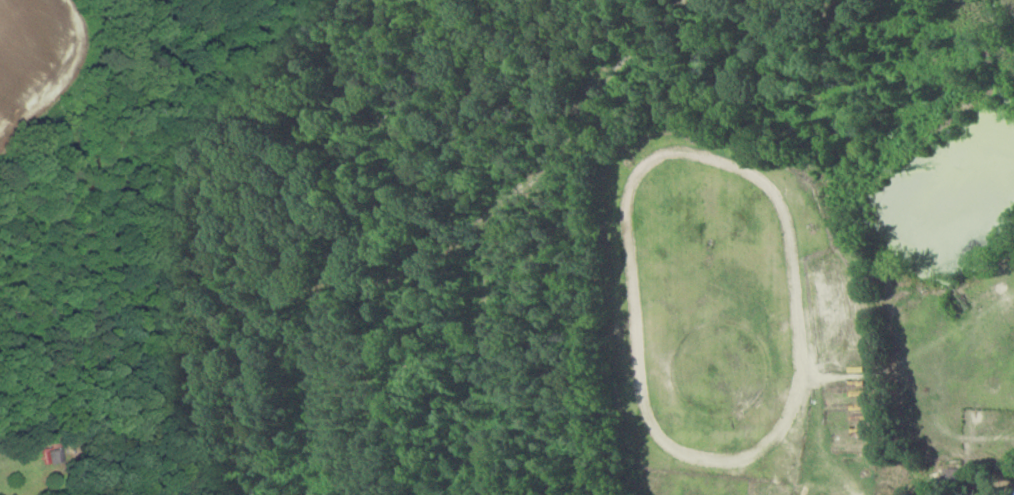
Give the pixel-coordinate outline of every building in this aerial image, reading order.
[(46,465),(60,462),(57,448),(43,451),(46,465)]
